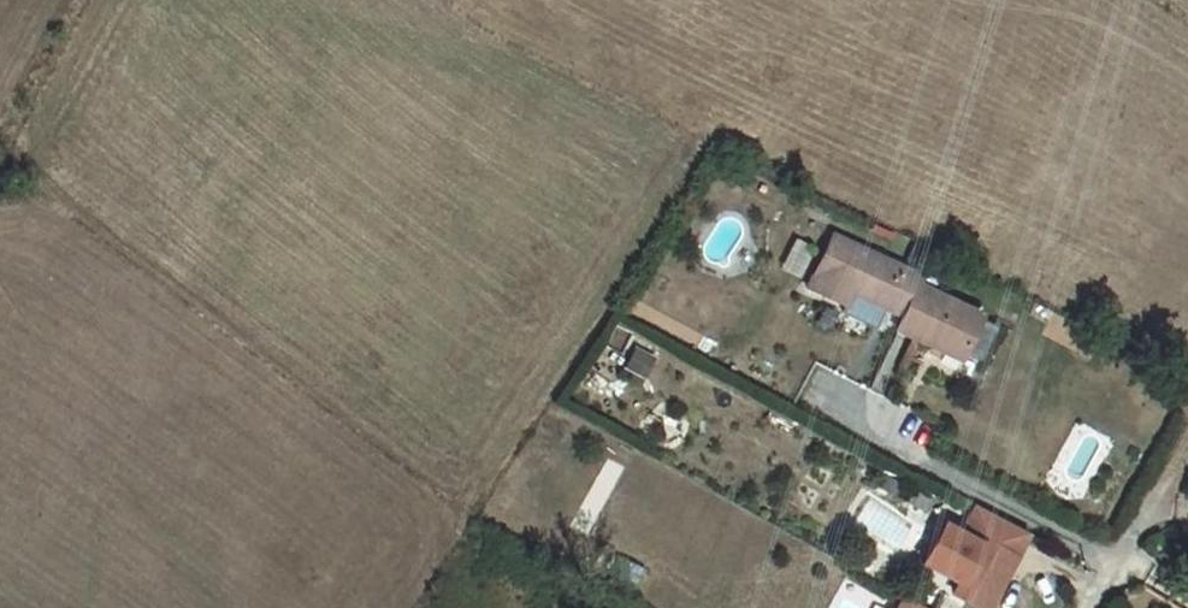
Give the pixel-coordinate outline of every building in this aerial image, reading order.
[(935,391),(957,345),(892,314),(896,305),(807,260),(781,311),(820,331),(828,317),(881,346),(874,360),(935,391)] [(917,551),(911,562),(923,567),(929,558),(917,551)] [(972,602),(983,607),(986,607),(997,587),(947,559),(932,586),(915,576),(897,607),(969,607),(972,602)]
